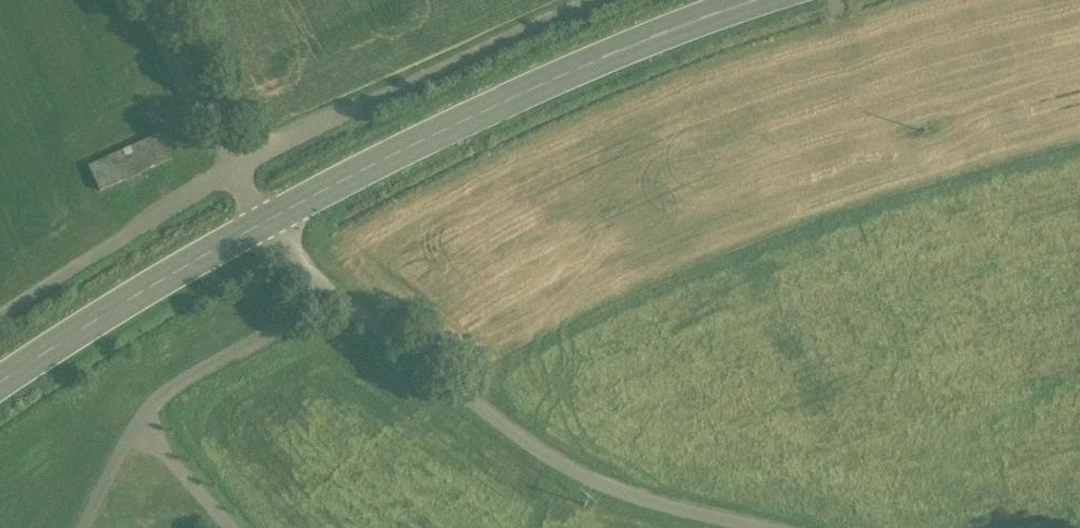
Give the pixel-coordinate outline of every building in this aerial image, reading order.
[(91,164),(103,190),(177,156),(165,130),(91,164)]
